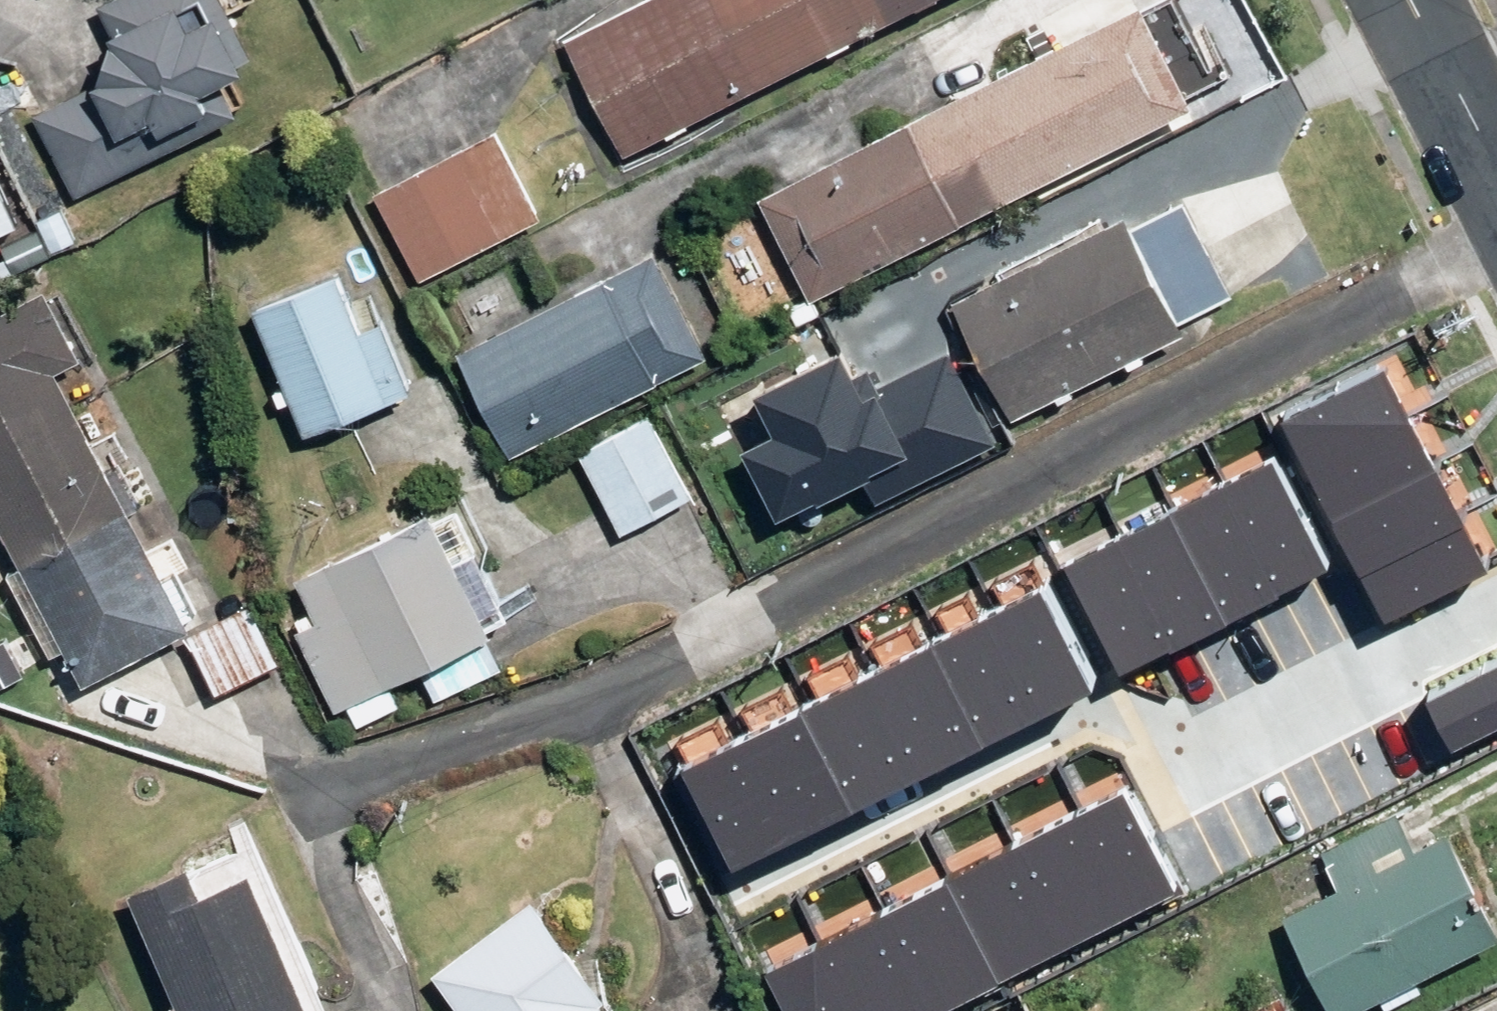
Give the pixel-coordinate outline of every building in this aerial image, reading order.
[(233,118),(217,84),(235,75),(232,68),(247,60),(218,0),(112,0),(94,8),(107,36),(102,39),(106,45),(93,86),(37,112),(75,193),(233,118)] [(932,0),(643,0),(564,40),(624,157),(932,0)] [(1188,110),(1135,7),(756,201),(808,304),(1188,110)] [(537,218),(493,133),(372,196),(417,281),(537,218)] [(950,301),(1010,421),(1181,336),(1176,327),(1228,301),(1178,202),(1127,228),(1121,216),(950,301)] [(10,228),(0,207),(0,232),(10,228)] [(455,355),(509,460),(703,361),(649,257),(455,355)] [(333,278),(249,311),(300,438),(404,397),(375,323),(354,332),(333,278)] [(0,315),(0,539),(15,568),(5,574),(49,659),(59,654),(75,686),(183,631),(17,307),(0,315)] [(865,483),(877,506),(995,445),(948,354),(873,393),(865,376),(851,383),(839,361),(755,404),(774,441),(745,456),(780,526),(865,483)] [(1304,470),(1407,418),(1383,371),(1280,423),(1304,470)] [(1434,472),(1407,418),(1304,470),(1332,524),(1434,472)] [(646,419),(575,456),(618,537),(689,500),(646,419)] [(1226,488),(1282,595),(1333,569),(1278,462),(1226,488)] [(1434,472),(1332,524),(1360,579),(1463,526),(1435,471),(1434,472)] [(1226,488),(1172,516),(1227,623),(1282,595),(1226,488)] [(1115,545),(1170,652),(1227,623),(1172,516),(1115,545)] [(333,714),(484,638),(423,518),(294,583),(315,625),(294,636),(333,714)] [(1360,579),(1385,627),(1488,575),(1463,526),(1360,579)] [(1115,545),(1066,570),(1121,677),(1170,652),(1115,545)] [(1040,593),(930,649),(982,750),(1092,695),(1040,593)] [(213,695),(275,665),(247,608),(186,638),(213,695)] [(800,715),(852,816),(982,750),(930,649),(800,715)] [(1426,701),(1451,749),(1496,725),(1496,665),(1426,701)] [(800,715),(686,773),(738,875),(852,816),(800,715)] [(1178,891),(1126,790),(1070,819),(1123,920),(1178,891)] [(1123,920),(1070,819),(1011,850),(1064,951),(1123,920)] [(1495,941),(1442,837),(1410,852),(1396,824),(1320,862),(1335,890),(1280,918),(1327,1010),(1357,1010),(1495,941)] [(1064,951),(1011,850),(946,883),(999,984),(1064,951)] [(124,897),(174,1010),(304,1010),(245,877),(194,899),(182,872),(124,897)] [(946,883),(885,915),(935,1010),(947,1010),(999,984),(946,883)] [(429,979),(453,1010),(608,1010),(528,905),(429,979)] [(885,915),(820,949),(853,1010),(935,1010),(885,915)] [(820,949),(762,979),(779,1010),(853,1010),(820,949)] [(1277,998),(1252,1010),(1284,1010),(1277,998)]
